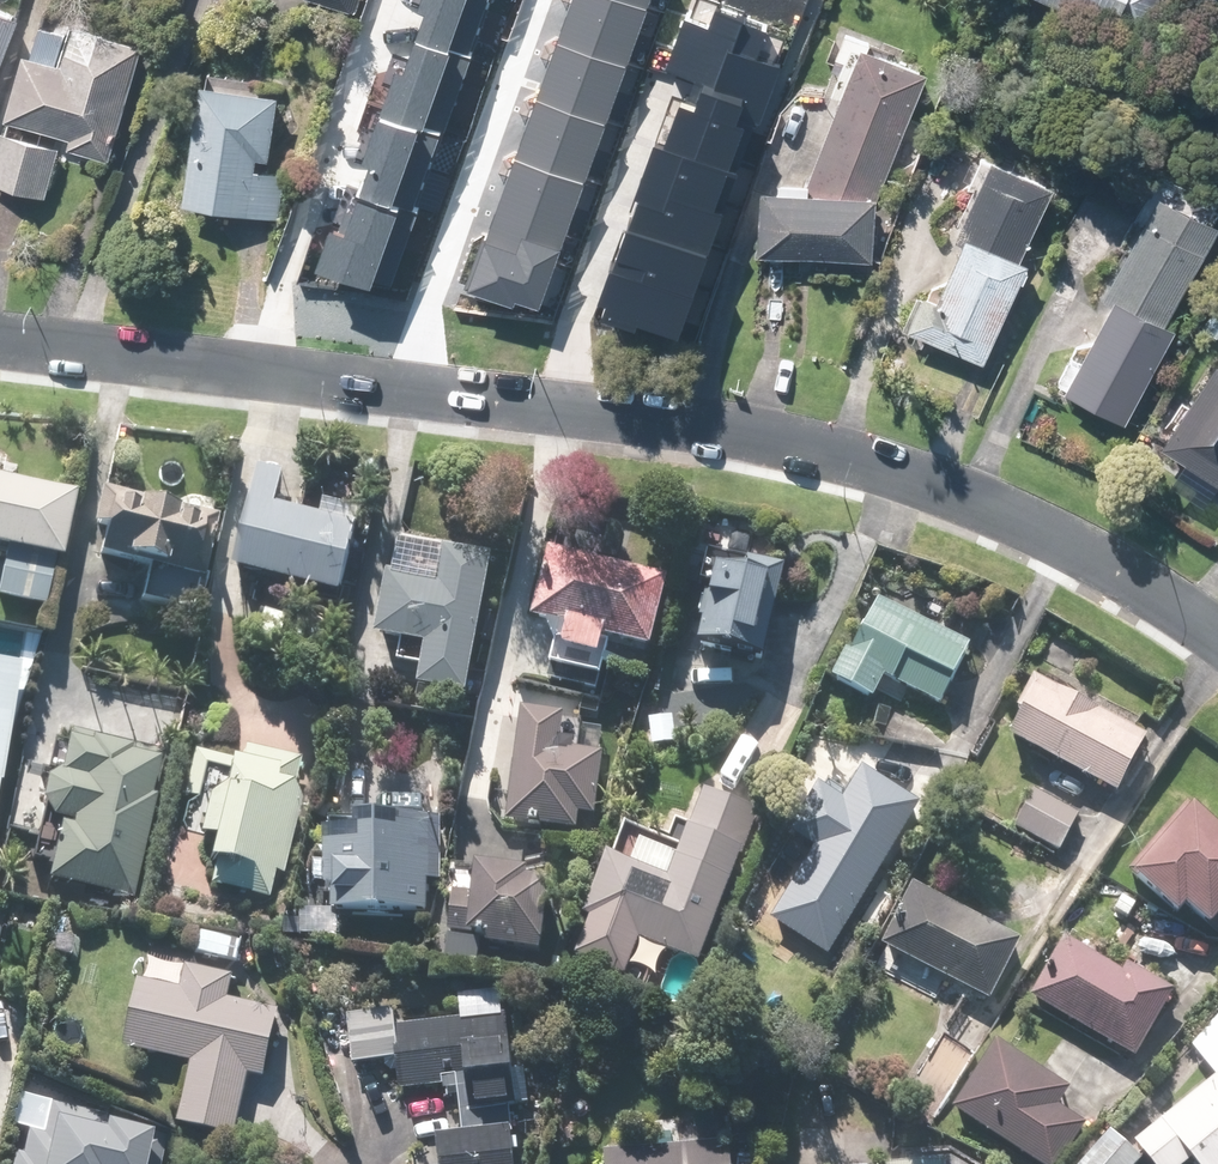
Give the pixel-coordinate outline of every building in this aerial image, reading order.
[(356,12),(360,0),(317,0),(356,12)] [(488,0),(418,0),(408,25),(469,48),(488,0)] [(460,290),(538,318),(654,0),(566,0),(460,290)] [(1153,0),(1042,0),(1107,29),(1113,16),(1140,29),(1153,0)] [(0,14),(0,62),(17,21),(0,14)] [(677,107),(598,314),(674,343),(745,153),(761,158),(795,69),(761,56),(770,34),(720,16),(712,37),(692,29),(676,72),(706,83),(695,113),(677,107)] [(441,125),(469,48),(408,25),(379,102),(441,125)] [(63,158),(107,167),(134,48),(37,26),(30,58),(17,55),(2,121),(68,136),(63,158)] [(856,51),(808,183),(771,182),(771,197),(759,196),(757,261),(869,265),(871,216),(922,75),(856,51)] [(268,167),(274,95),(191,89),(181,214),(276,222),(280,180),(253,178),(254,166),(268,167)] [(412,202),(441,125),(379,102),(351,179),(412,202)] [(0,138),(0,193),(42,203),(54,150),(0,138)] [(948,237),(962,243),(938,301),(924,295),(906,335),(981,367),(1026,263),(1017,259),(1047,187),(982,159),(948,237)] [(383,278),(412,202),(351,179),(322,255),(383,278)] [(1164,328),(1217,219),(1156,190),(1058,394),(1125,426),(1171,332),(1164,328)] [(1210,362),(1158,449),(1217,485),(1217,366),(1210,362)] [(277,469),(251,464),(230,575),(337,595),(350,526),(269,511),(277,469)] [(73,498),(0,481),(0,552),(2,552),(0,563),(0,598),(39,608),(50,562),(57,564),(73,498)] [(211,518),(92,491),(78,553),(197,580),(211,518)] [(491,553),(440,544),(433,581),(381,572),(368,638),(421,648),(412,691),(463,701),(491,553)] [(542,552),(525,626),(556,633),(551,654),(594,664),(599,643),(646,654),(663,580),(542,552)] [(780,564),(701,552),(686,653),(765,665),(780,564)] [(874,600),(833,685),(871,704),(882,683),(935,709),(966,645),(874,600)] [(13,671),(0,668),(0,739),(13,671)] [(1142,737),(1026,681),(998,739),(1114,795),(1142,737)] [(574,823),(592,825),(598,764),(568,761),(570,745),(554,744),(556,723),(513,719),(501,831),(572,839),(574,823)] [(152,759),(43,743),(32,819),(53,822),(43,891),(131,904),(152,759)] [(282,876),(302,760),(240,749),(237,770),(216,766),(195,888),(265,900),(269,874),(282,876)] [(916,808),(854,773),(837,802),(820,793),(793,840),(810,849),(770,919),(833,955),(876,879),(916,808)] [(614,828),(563,956),(625,980),(641,941),(697,963),(757,813),(701,791),(677,853),(614,828)] [(1076,816),(1029,792),(1017,816),(1064,839),(1076,816)] [(1186,807),(1126,885),(1201,943),(1217,921),(1217,832),(1186,807)] [(431,825),(323,820),(321,872),(330,872),(328,914),(426,919),(431,825)] [(447,922),(462,924),(460,941),(481,943),(480,954),(536,961),(544,891),(520,889),(521,881),(468,875),(465,899),(450,898),(447,922)] [(1015,945),(906,889),(878,945),(986,1001),(1015,945)] [(1118,979),(1059,944),(1026,1000),(1130,1061),(1171,991),(1127,965),(1118,979)] [(246,1074),(264,1077),(276,1012),(227,1003),(232,980),(180,970),(176,994),(134,986),(122,1052),(185,1064),(173,1129),(233,1140),(246,1074)] [(436,1163),(511,1163),(501,991),(455,993),(456,1027),(395,1030),(394,1013),(337,1016),(343,1109),(456,1103),(458,1140),(434,1142),(436,1163)] [(1183,1043),(1210,1079),(1129,1140),(1147,1163),(1217,1163),(1217,1017),(1183,1043)] [(996,1043),(950,1111),(1028,1163),(1060,1163),(1086,1127),(1056,1106),(1066,1091),(996,1043)] [(4,1163),(135,1163),(139,1134),(96,1127),(98,1114),(44,1106),(40,1134),(9,1129),(4,1163)] [(1107,1135),(1079,1163),(1137,1163),(1107,1135)] [(596,1163),(726,1163),(725,1144),(595,1153),(596,1163)]
